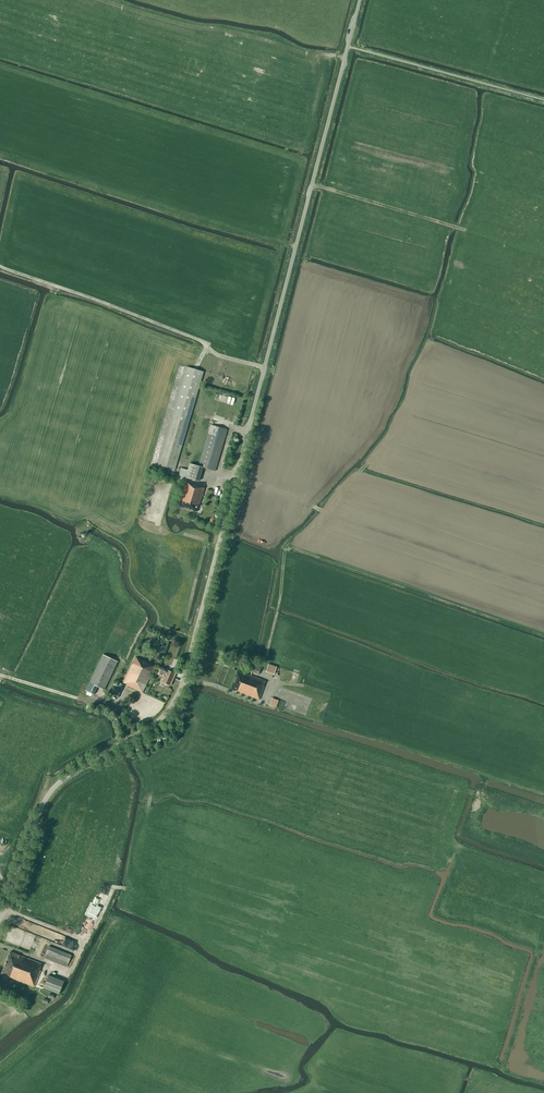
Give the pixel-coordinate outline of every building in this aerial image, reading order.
[(203,372),(178,364),(149,464),(174,471),(203,372)] [(235,400),(232,413),(239,415),(242,402),(235,400)] [(198,466),(202,467),(215,471),(227,429),(210,425),(198,466)] [(198,481),(202,467),(198,466),(189,463),(187,470),(181,468),(178,476),(198,481)] [(200,486),(186,482),(179,506),(197,512),(199,507),(198,506),(198,505),(199,505),(204,488),(200,487),(200,486)] [(89,683),(91,684),(90,686),(88,690),(94,693),(97,686),(104,690),(118,661),(103,654),(89,683)] [(142,692),(155,666),(135,657),(123,682),(128,685),(128,686),(142,692)] [(263,686),(265,681),(257,678),(261,668),(249,664),(247,670),(252,672),(250,675),(237,670),(230,689),(235,691),(236,690),(237,690),(237,691),(259,700),(264,686),(263,686)] [(274,674),(276,667),(268,664),(266,671),(274,674)] [(167,670),(159,666),(156,674),(164,677),(161,682),(169,685),(174,673),(167,670)] [(118,697),(124,685),(119,682),(113,694),(118,697)] [(271,698),(270,702),(268,705),(276,707),(278,700),(271,698)] [(49,946),(46,953),(44,958),(67,967),(68,963),(72,955),(49,946)] [(39,970),(41,964),(10,951),(1,974),(34,986),(40,970),(39,970)] [(64,981),(48,975),(44,988),(59,994),(64,981)]
